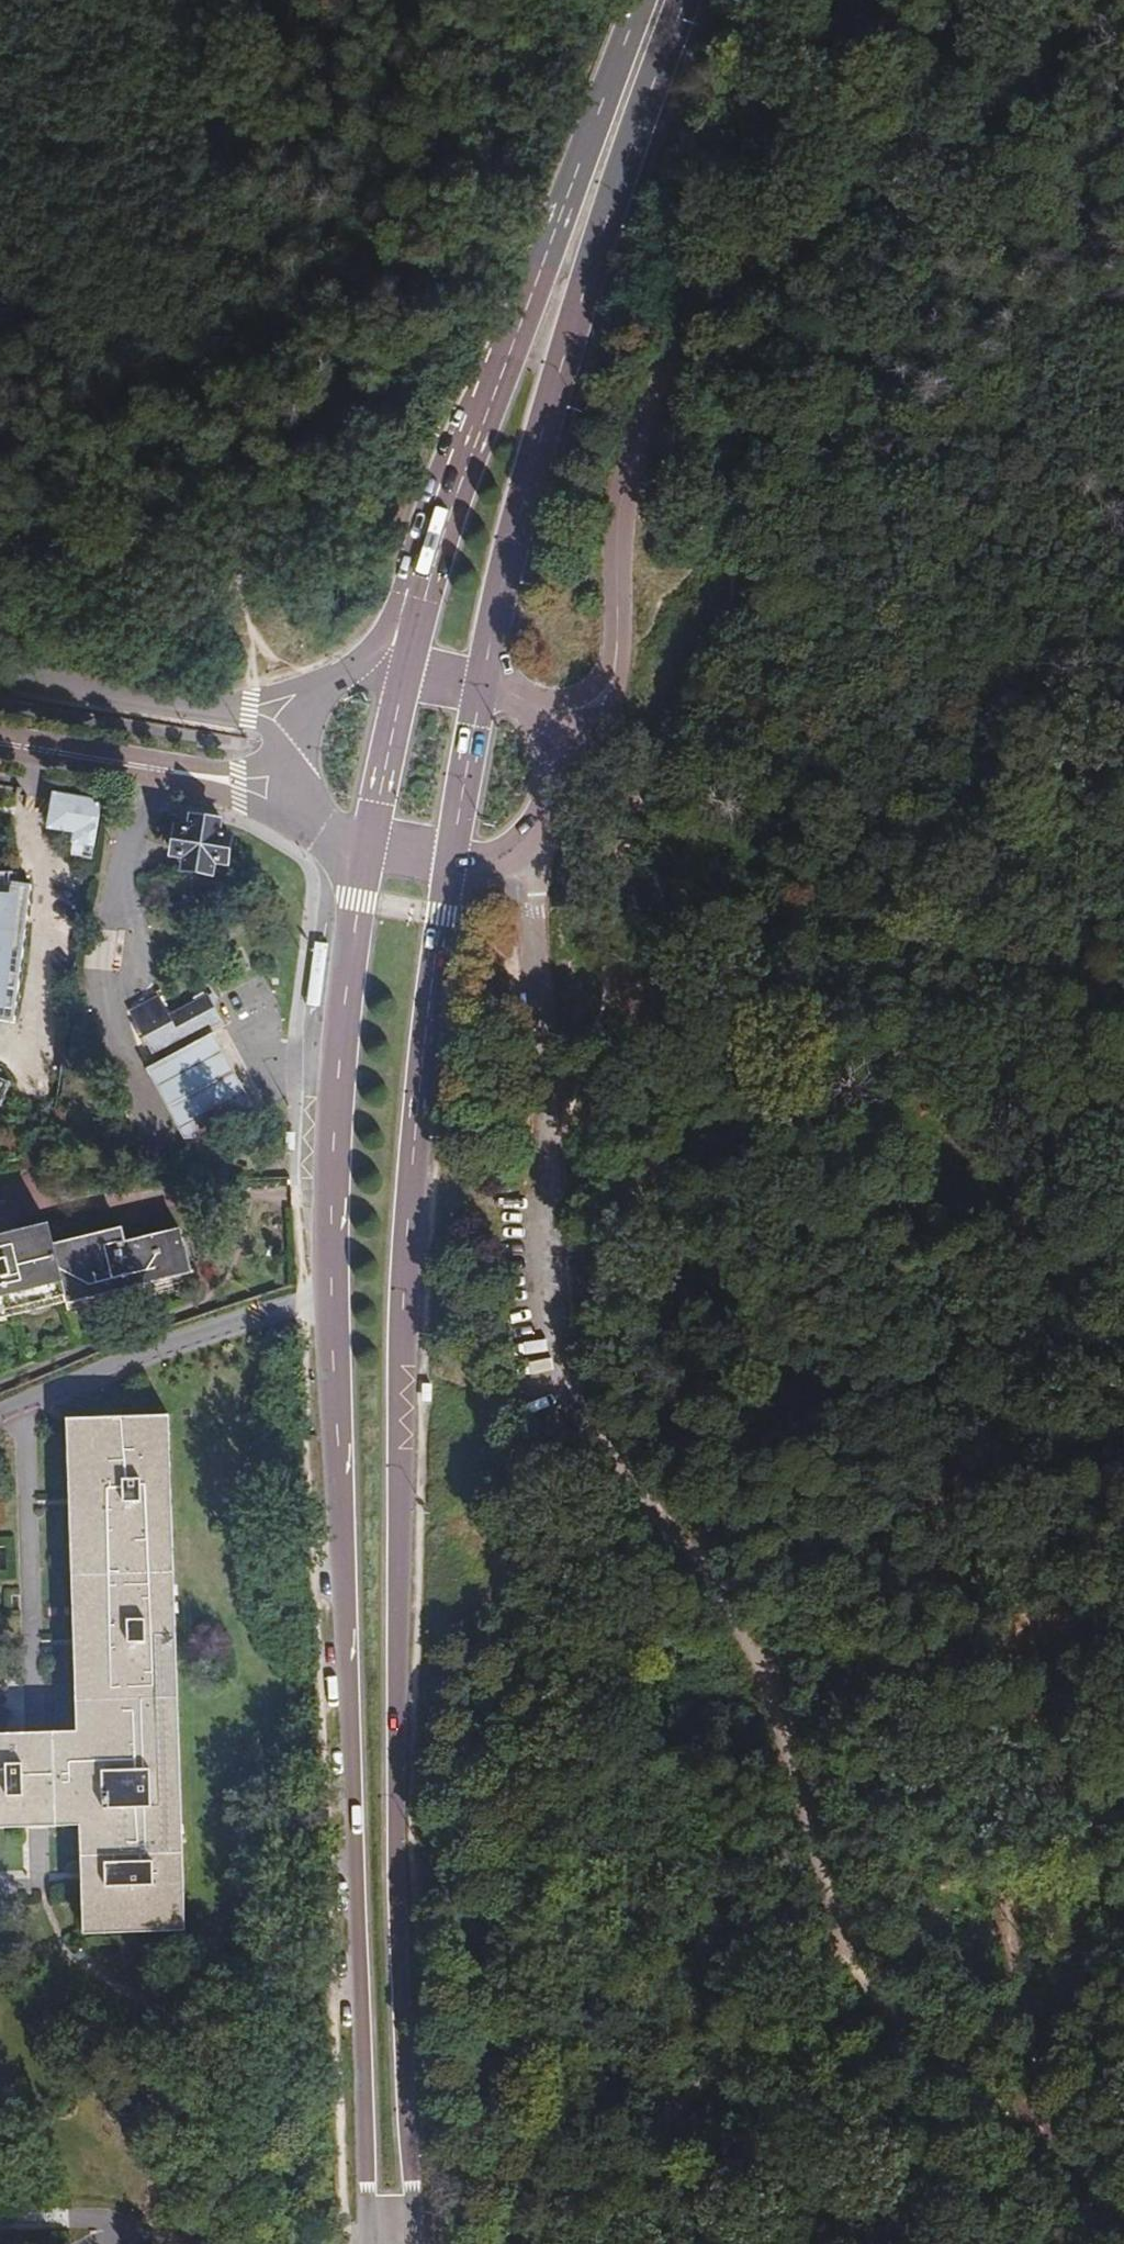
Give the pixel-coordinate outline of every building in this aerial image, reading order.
[(76,851),(97,854),(102,801),(56,792),(51,822),(79,827),(76,851)] [(217,825),(189,820),(187,833),(174,830),(169,857),(182,860),(180,872),(207,877),(209,865),(222,867),(228,840),(215,838),(217,825)] [(0,870),(0,1016),(15,1019),(34,881),(11,880),(11,873),(15,873),(15,870),(0,870)] [(152,1060),(165,1054),(210,1031),(223,1025),(211,1001),(169,1021),(160,1001),(131,1015),(152,1060)] [(210,1031),(165,1054),(177,1078),(194,1114),(205,1135),(250,1113),(240,1092),(223,1057),(210,1031)] [(1,1105),(12,1078),(0,1074),(0,1104),(1,1105)] [(67,1293),(69,1302),(191,1274),(182,1229),(137,1239),(138,1244),(126,1247),(122,1228),(54,1242),(49,1223),(0,1235),(0,1307),(67,1293)] [(96,1815),(100,1932),(188,1928),(169,1407),(84,1410),(95,1736),(0,1740),(0,1819),(96,1815)]
